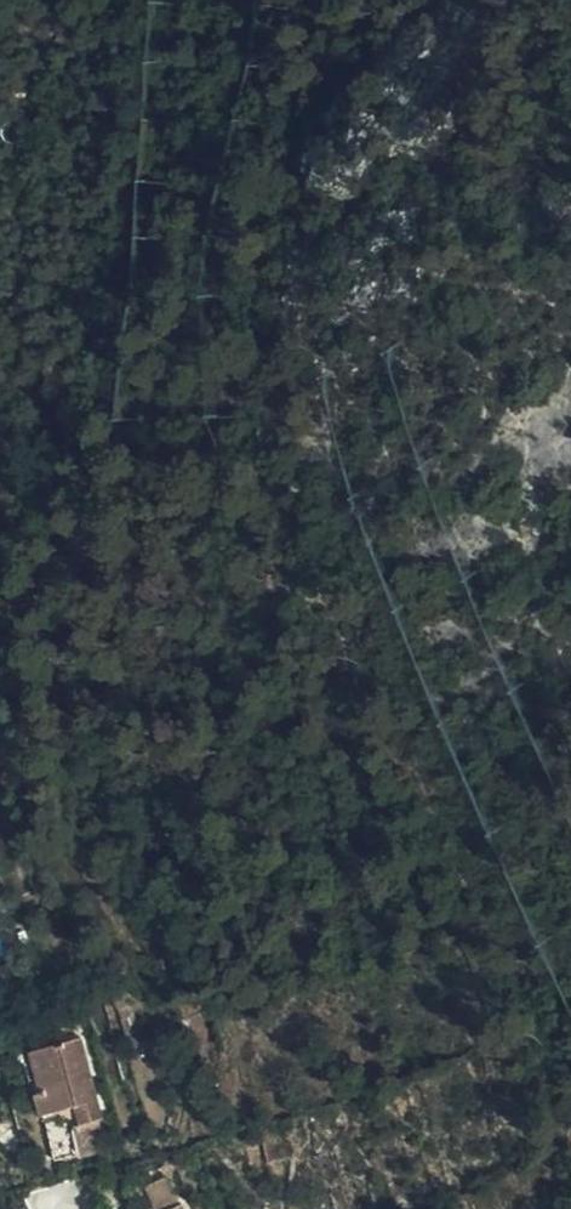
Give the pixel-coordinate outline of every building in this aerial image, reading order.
[(90,1040),(62,1045),(31,1052),(40,1097),(37,1097),(41,1115),(82,1106),(86,1125),(99,1122),(107,1121),(90,1040)] [(169,1196),(140,1208),(175,1208),(169,1196)]
